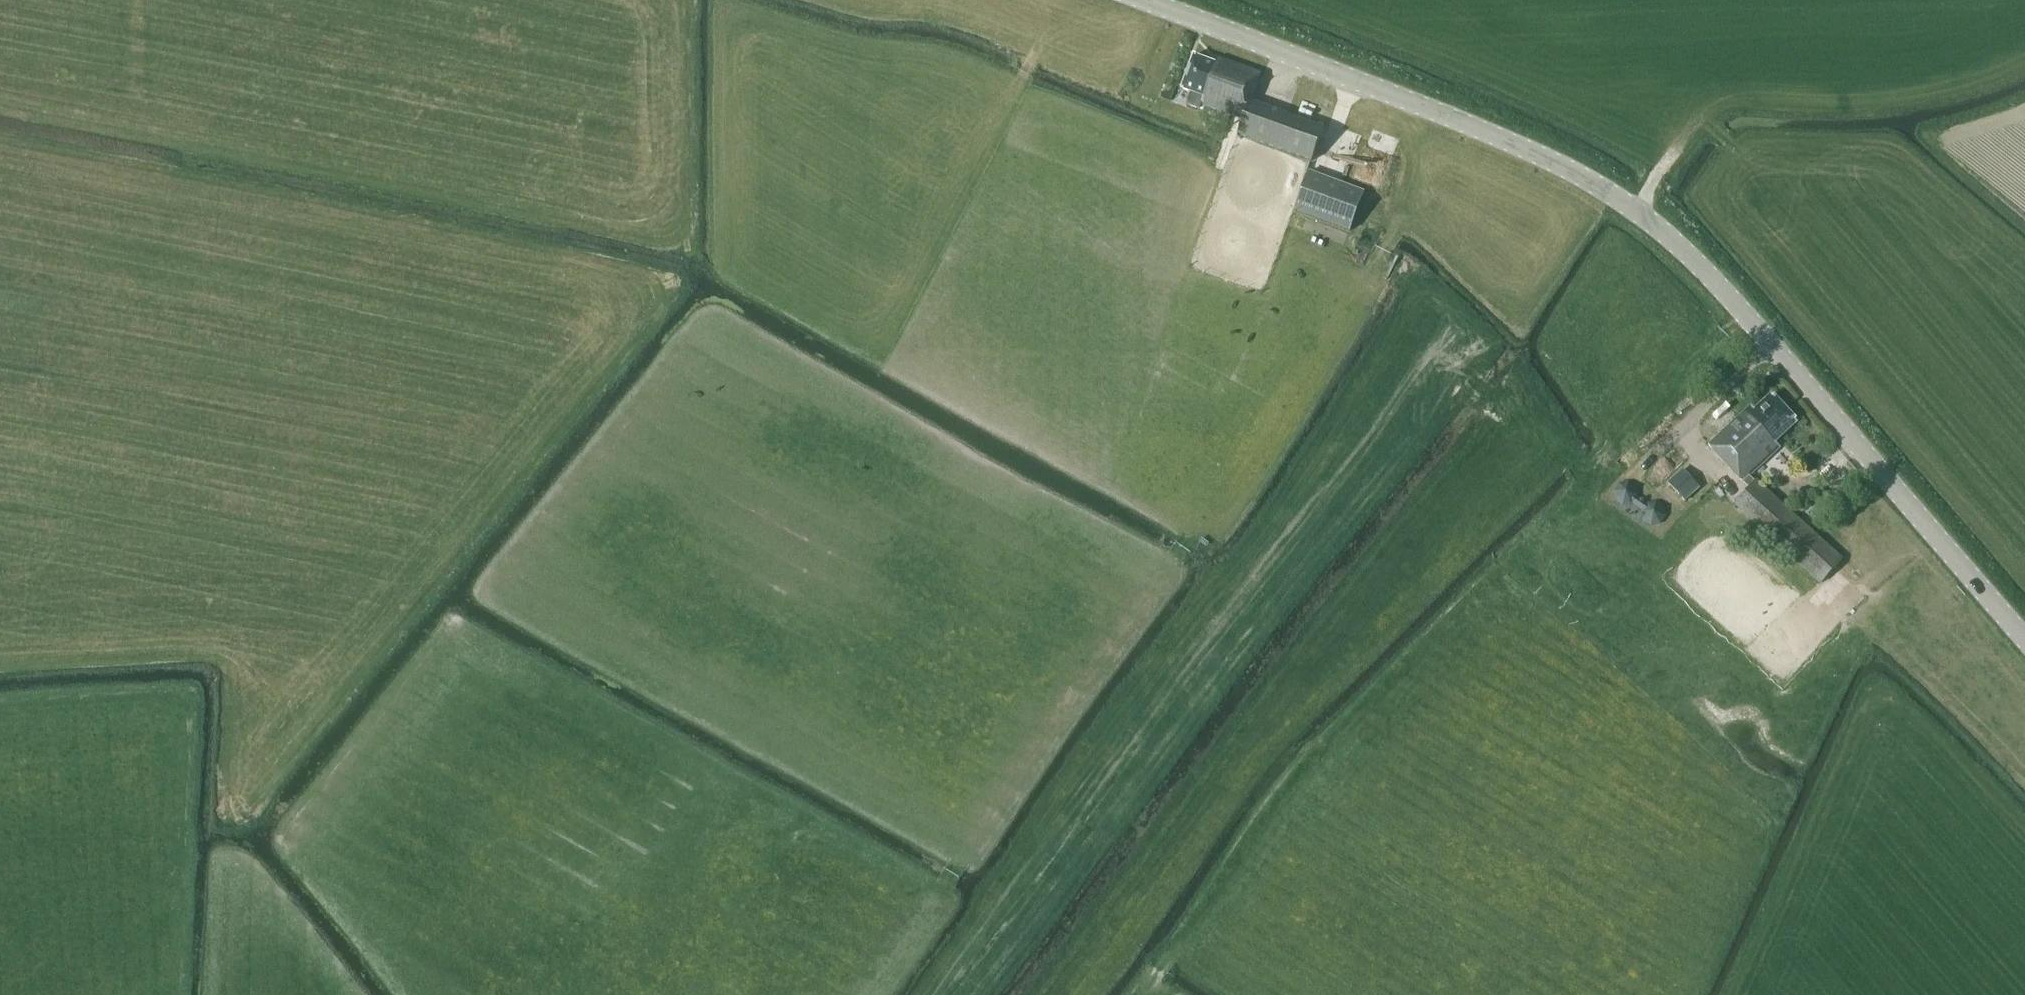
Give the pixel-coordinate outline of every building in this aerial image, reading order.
[(1202,104),(1244,119),(1238,135),(1313,162),(1325,129),(1251,102),(1261,74),(1218,59),(1216,64),(1195,56),(1183,90),(1192,93),(1187,105),(1200,110),(1202,104)] [(1364,193),(1307,173),(1293,210),(1350,231),(1364,193)] [(1734,506),(1820,585),(1844,559),(1758,480),(1757,481),(1751,475),(1779,449),(1774,444),(1796,424),(1772,397),(1755,413),(1751,408),(1708,448),(1742,484),(1749,490),(1734,506)] [(1679,494),(1685,501),(1699,487),(1693,481),(1679,494)] [(1646,505),(1637,498),(1637,497),(1636,488),(1628,483),(1619,484),(1614,492),(1615,501),(1623,506),(1632,505),(1632,504),(1642,511),(1642,512),(1643,521),(1651,526),(1660,525),(1665,517),(1664,508),(1656,503),(1647,504),(1646,505)] [(1810,511),(1817,519),(1827,508),(1820,501),(1810,511)]
